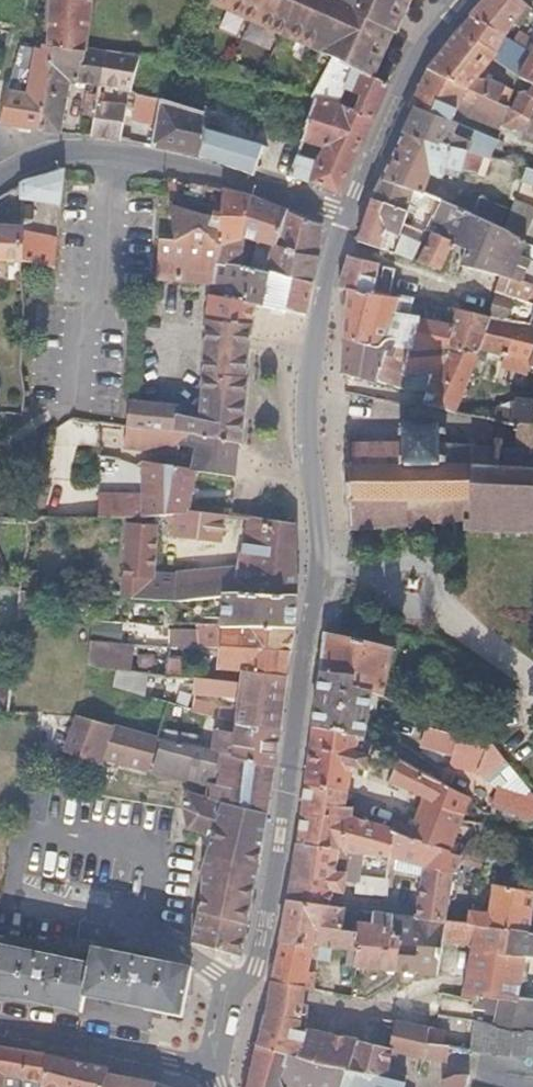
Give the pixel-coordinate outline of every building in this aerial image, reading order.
[(94,0),(52,0),(49,45),(58,46),(84,50),(86,47),(94,0)] [(216,5),(337,60),(374,75),(394,30),(397,31),(410,0),(214,0),(212,4),(216,5)] [(529,6),(522,0),(485,0),(469,18),(504,37),(529,6)] [(494,63),(499,54),(495,50),(504,37),(469,18),(427,71),(507,106),(513,89),(494,81),(483,82),(494,63)] [(532,61),(532,55),(504,37),(495,50),(499,54),(494,63),(523,80),(532,61)] [(58,46),(49,45),(45,46),(43,50),(22,45),(0,122),(0,125),(42,136),(58,46)] [(100,87),(107,54),(86,47),(84,50),(58,46),(42,136),(60,137),(69,83),(100,87)] [(132,91),(139,61),(107,54),(100,87),(132,91)] [(320,164),(297,157),(287,176),(339,193),(365,136),(391,83),(374,75),(337,60),(315,100),(304,141),(306,143),(324,150),(320,164)] [(523,80),(532,85),(519,111),(532,118),(532,61),(523,80)] [(452,142),(458,125),(451,122),(455,111),(497,129),(507,106),(427,71),(417,95),(408,121),(400,136),(485,158),(491,160),(497,142),(474,132),(468,147),(452,142)] [(304,141),(315,100),(264,86),(263,94),(265,98),(275,101),(270,116),(285,122),(282,132),(304,141)] [(95,117),(98,102),(98,97),(90,95),(85,115),(95,117)] [(262,146),(209,128),(203,120),(204,113),(159,100),(150,146),(192,154),(229,166),(254,175),(255,170),(262,146)] [(121,138),(128,106),(98,102),(95,117),(91,137),(120,142),(121,138)] [(519,111),(507,106),(497,129),(526,133),(532,136),(532,118),(519,111)] [(479,179),(485,158),(400,136),(386,168),(380,181),(415,193),(425,196),(429,179),(442,180),(444,172),(479,179)] [(57,207),(61,171),(19,184),(19,200),(57,207)] [(407,214),(415,193),(380,181),(370,201),(407,214)] [(242,239),(251,197),(226,192),(221,207),(217,206),(214,218),(173,219),(176,243),(200,231),(220,245),(242,239)] [(274,247),(285,210),(251,197),(242,239),(259,244),(271,246),(274,247)] [(500,228),(507,211),(479,199),(472,216),(480,220),(500,228)] [(399,236),(407,214),(370,201),(357,243),(382,251),(388,233),(399,236)] [(466,255),(480,220),(472,216),(439,202),(429,228),(439,232),(437,239),(431,237),(419,266),(441,276),(453,250),(466,255)] [(317,256),(323,223),(285,210),(274,247),(317,256)] [(522,257),(526,246),(500,228),(480,220),(466,255),(462,268),(501,280),(512,283),(507,300),(532,306),(532,261),(522,257)] [(54,238),(23,234),(23,231),(0,229),(0,264),(16,266),(18,261),(52,270),(54,238)] [(217,264),(220,245),(200,231),(176,243),(158,241),(156,279),(196,283),(210,285),(213,264),(217,264)] [(415,264),(422,245),(399,236),(393,255),(415,264)] [(236,267),(242,239),(220,245),(217,264),(227,266),(236,267)] [(312,283),(317,256),(274,247),(271,246),(266,273),(312,283)] [(456,330),(411,322),(415,306),(377,297),(380,268),(349,258),(345,257),(342,290),(350,291),(346,340),(378,347),(384,344),(388,344),(393,345),(396,350),(413,351),(434,350),(448,350),(478,359),(492,321),(488,320),(459,315),(456,330)] [(308,316),(312,283),(266,273),(236,267),(227,266),(217,264),(213,264),(210,285),(208,319),(255,324),(258,308),(308,316)] [(507,300),(512,283),(501,280),(496,297),(507,300)] [(532,325),(532,311),(532,312),(495,301),(488,320),(492,321),(516,325),(532,327),(532,325)] [(252,346),(255,324),(208,319),(205,341),(205,346),(252,350),(252,346)] [(505,358),(516,325),(492,321),(478,359),(476,365),(486,368),(491,354),(496,356),(505,358)] [(532,354),(532,328),(532,327),(516,325),(505,358),(530,364),(532,354)] [(377,383),(385,357),(393,352),(396,350),(393,345),(388,344),(384,344),(378,347),(346,340),(342,374),(375,384),(377,383)] [(249,376),(252,350),(205,346),(202,374),(249,376)] [(429,393),(448,350),(434,350),(413,351),(396,350),(393,352),(385,357),(377,383),(401,390),(418,391),(429,393)] [(456,413),(476,365),(478,359),(448,350),(429,393),(425,406),(456,413)] [(247,392),(249,376),(202,374),(201,391),(247,392)] [(242,436),(247,392),(201,391),(199,416),(181,414),(177,420),(176,429),(194,431),(240,442),(242,436)] [(177,420),(181,414),(183,405),(161,402),(129,397),(128,410),(129,419),(127,425),(176,429),(177,420)] [(517,400),(510,427),(517,428),(532,430),(532,402),(517,400)] [(517,428),(515,450),(502,449),(502,441),(497,440),(495,448),(477,447),(477,439),(469,438),(468,446),(443,445),(442,442),(442,436),(447,435),(447,429),(440,427),(441,422),(433,422),(433,428),(421,429),(417,427),(416,422),(410,422),(409,427),(406,428),(406,435),(409,440),(390,440),(389,436),(384,436),(384,441),(373,441),(372,436),(368,436),(366,440),(353,440),(353,436),(345,434),(347,463),(344,465),(344,472),(347,473),(348,500),(345,501),(345,507),(349,509),(349,532),(383,528),(384,535),(392,533),(392,527),(410,526),(411,534),(420,532),(420,525),(440,524),(442,531),(449,530),(450,523),(466,521),(466,532),(481,532),(497,533),(498,540),(504,540),(504,533),(517,534),(518,541),(525,540),(526,534),(532,535),(532,430),(517,428)] [(238,454),(240,442),(194,431),(176,429),(127,425),(124,449),(191,459),(237,467),(238,454)] [(236,476),(237,467),(191,459),(189,468),(195,469),(195,470),(236,476)] [(189,512),(195,470),(195,469),(189,468),(145,462),(141,502),(96,497),(94,520),(137,522),(173,515),(189,512)] [(219,540),(222,512),(189,512),(173,515),(172,535),(213,543),(219,540)] [(296,576),(296,545),(295,524),(247,514),(243,554),(239,557),(237,573),(237,598),(297,595),(296,576)] [(157,575),(159,529),(129,526),(127,578),(153,579),(157,579),(157,575)] [(237,598),(237,573),(157,575),(157,579),(153,579),(152,599),(187,600),(223,599),(224,599),(237,598)] [(296,612),(297,595),(237,598),(224,599),(222,624),(241,625),(242,618),(273,621),(273,627),(294,630),(296,612)] [(294,642),(294,630),(273,627),(273,621),(242,618),(241,625),(222,624),(199,625),(200,647),(222,649),(291,652),(294,642)] [(383,700),(392,645),(323,636),(319,675),(348,678),(347,693),(369,697),(383,700)] [(91,638),(90,665),(135,667),(136,639),(91,638)] [(288,676),(291,652),(222,649),(219,667),(242,671),(288,676)] [(188,672),(190,663),(167,659),(164,678),(194,680),(194,674),(188,672)] [(144,693),(148,675),(117,668),(113,686),(144,693)] [(281,732),(288,676),(242,671),(241,684),(196,681),(195,692),(239,700),(235,723),(281,732)] [(364,734),(369,697),(347,693),(348,678),(319,675),(312,728),(364,734)] [(475,731),(490,685),(463,677),(450,725),(475,731)] [(219,718),(221,710),(193,701),(190,709),(219,718)] [(144,769),(152,740),(78,721),(68,750),(99,761),(100,757),(144,769)] [(281,749),(281,732),(235,723),(233,736),(218,733),(213,754),(275,768),(279,769),(281,749)] [(439,779),(394,755),(380,742),(364,739),(364,734),(312,728),(306,787),(349,792),(353,764),(364,769),(368,760),(375,764),(372,772),(420,794),(465,814),(470,796),(456,787),(439,779)] [(465,758),(470,740),(440,733),(436,750),(465,758)] [(510,765),(491,741),(473,737),(465,768),(488,773),(494,780),(510,765)] [(269,801),(275,768),(213,754),(161,743),(153,772),(206,785),(269,801)] [(518,775),(497,786),(527,799),(532,794),(532,793),(518,775)] [(267,813),(269,801),(206,785),(204,798),(267,813)] [(527,799),(497,786),(489,804),(527,821),(532,818),(532,794),(527,799)] [(454,850),(464,821),(418,804),(413,825),(391,820),(389,813),(385,812),(379,812),(379,825),(374,825),(353,819),(355,810),(353,807),(351,809),(347,806),(349,792),(306,787),(304,806),(299,848),(385,859),(393,833),(454,850)] [(267,813),(204,798),(188,794),(186,811),(210,816),(228,827),(264,835),(267,813)] [(465,814),(420,794),(418,804),(464,821),(465,814)] [(195,945),(233,957),(239,959),(243,942),(253,894),(264,835),(228,827),(210,816),(186,811),(184,831),(208,838),(199,876),(202,880),(192,940),(195,945)] [(458,876),(460,866),(480,871),(486,852),(483,850),(483,836),(466,847),(463,853),(454,850),(393,833),(385,859),(388,863),(387,871),(423,878),(422,891),(418,905),(449,909),(454,876),(458,876)] [(385,881),(387,871),(388,863),(385,859),(299,848),(291,887),(333,893),(345,895),(347,876),(358,878),(385,881)] [(383,897),(385,881),(358,878),(356,893),(376,896),(383,897)] [(331,908),(333,893),(291,887),(287,903),(331,908)] [(516,891),(495,887),(490,916),(472,913),(469,926),(480,928),(532,935),(532,893),(516,891)] [(359,955),(363,932),(346,929),(349,911),(331,908),(287,903),(279,945),(317,952),(322,953),(322,960),(332,962),(334,949),(359,955)] [(447,924),(449,909),(418,905),(416,919),(447,924)] [(366,923),(367,913),(349,911),(346,929),(363,932),(366,923)] [(441,975),(445,941),(476,945),(480,928),(469,926),(447,924),(416,919),(405,918),(403,928),(399,972),(441,975)] [(399,972),(403,928),(396,928),(366,923),(363,932),(359,955),(356,969),(359,970),(399,972)] [(480,928),(476,945),(470,979),(525,984),(528,959),(532,959),(532,935),(480,928)] [(320,972),(315,969),(317,952),(279,945),(275,963),(272,982),(294,987),(310,990),(317,991),(320,972)] [(171,966),(159,963),(95,950),(92,966),(0,947),(0,994),(23,999),(83,1012),(87,996),(181,1016),(190,970),(171,966)] [(522,1001),(525,984),(470,979),(465,1000),(479,1002),(482,995),(522,1001)] [(308,1005),(310,990),(294,987),(272,982),(268,999),(308,1005)] [(522,1001),(482,995),(479,1002),(478,1013),(499,1016),(496,1030),(500,1034),(529,1038),(532,1035),(532,1003),(522,1001)] [(298,1056),(304,1031),(303,1028),(303,1022),(307,1022),(309,1016),(305,1013),(308,1005),(268,999),(266,1006),(263,1020),(259,1047),(298,1056)] [(430,1046),(432,1032),(408,1027),(396,1024),(394,1039),(390,1050),(395,1054),(439,1063),(449,1060),(450,1050),(430,1046)] [(532,1035),(529,1038),(500,1034),(496,1030),(477,1028),(475,1037),(477,1037),(476,1053),(532,1060),(532,1035)] [(352,1070),(360,1043),(304,1031),(298,1056),(352,1070)] [(388,1079),(395,1054),(390,1050),(360,1043),(352,1070),(388,1079)] [(407,1085),(388,1079),(352,1070),(298,1056),(259,1047),(250,1086),(407,1086),(407,1085)] [(44,1055),(0,1048),(0,1086),(37,1086),(44,1055)] [(105,1074),(107,1069),(44,1055),(37,1086),(102,1086),(105,1074)] [(151,1084),(127,1079),(105,1074),(102,1086),(151,1086),(151,1084)] [(480,1078),(467,1077),(448,1082),(448,1086),(477,1086),(480,1078)]
